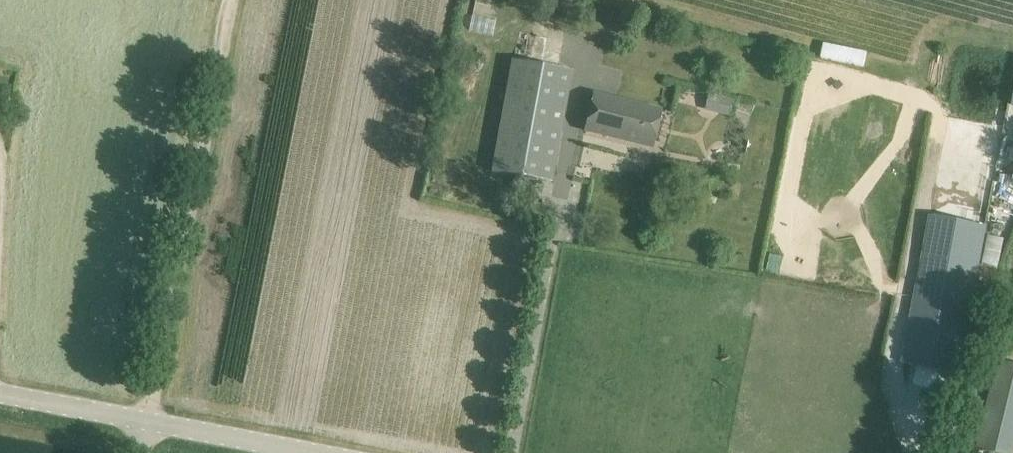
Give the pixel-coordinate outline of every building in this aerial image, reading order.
[(453,49),(491,57),(502,0),(463,0),(453,49)] [(572,71),(512,60),(492,171),(515,175),(534,179),(552,182),(572,71)] [(706,110),(731,116),(736,99),(711,92),(706,110)] [(661,112),(594,95),(585,130),(653,147),(661,112)] [(866,150),(884,152),(888,118),(869,116),(866,150)] [(948,118),(947,145),(984,147),(985,120),(948,118)] [(941,141),(943,123),(933,122),(930,139),(941,141)] [(977,173),(998,177),(1005,139),(985,135),(977,173)] [(534,179),(515,175),(513,190),(531,193),(534,179)] [(976,176),(968,219),(989,223),(997,180),(976,176)] [(906,343),(903,362),(949,371),(954,342),(964,344),(987,225),(930,214),(907,334),(906,343)] [(981,429),(977,448),(999,452),(1012,452),(1012,364),(996,361),(981,429)]
